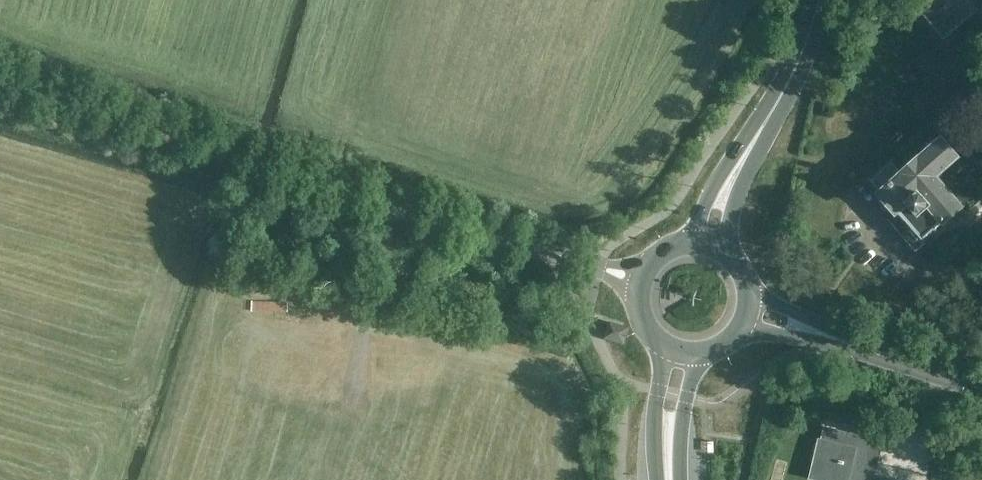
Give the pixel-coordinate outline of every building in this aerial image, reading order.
[(914,5),(944,39),(978,10),(974,5),(980,0),(920,0),(914,5)] [(891,162),(870,181),(881,193),(881,194),(883,197),(881,199),(880,202),(880,205),(882,207),(884,209),(887,210),(890,210),(892,209),(894,208),(921,239),(940,222),(944,226),(963,209),(967,213),(981,199),(981,186),(942,139),(902,174),(891,162)] [(611,324),(606,337),(623,342),(627,329),(611,324)] [(876,475),(883,441),(823,426),(820,439),(818,439),(809,478),(816,479),(899,479),(876,475)]
